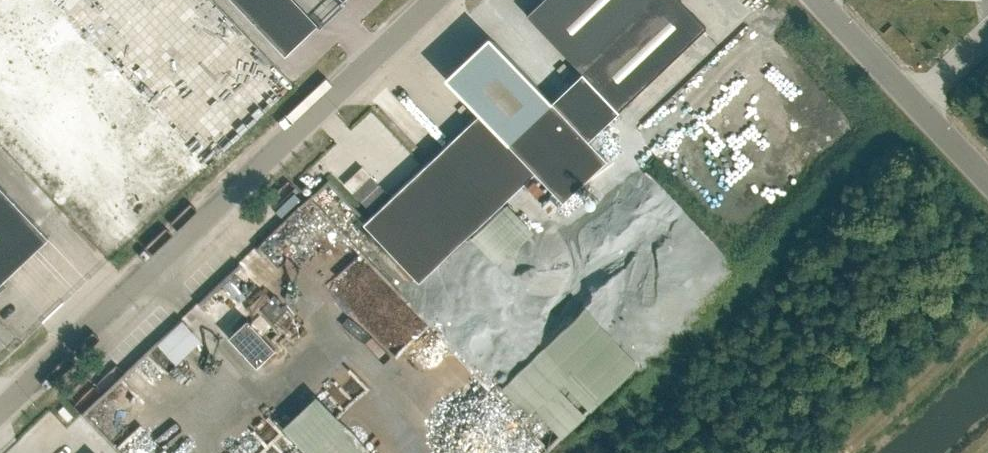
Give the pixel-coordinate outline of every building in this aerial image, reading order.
[(284,55),(314,27),(289,0),(232,0),(284,55)] [(526,13),(582,72),(618,110),(705,27),(680,0),(540,0),(526,13)] [(443,147),(429,160),(366,220),(363,222),(418,281),(534,171),(562,200),(606,159),(587,139),(618,110),(582,72),(551,101),(496,42),(452,83),(479,112),(443,147)] [(659,181),(625,199),(605,222),(605,223),(620,250),(624,248),(620,245),(621,244),(633,230),(638,239),(657,254),(647,236),(656,225),(666,214),(660,210),(665,205),(659,194),(666,187),(659,181)] [(0,185),(0,282),(48,236),(0,185)] [(562,437),(647,363),(614,326),(617,323),(600,305),(513,381),(562,437)] [(184,361),(209,336),(190,316),(165,341),(184,361)] [(256,366),(275,348),(247,318),(228,336),(256,366)] [(318,452),(384,452),(325,393),(291,426),(318,452)]
